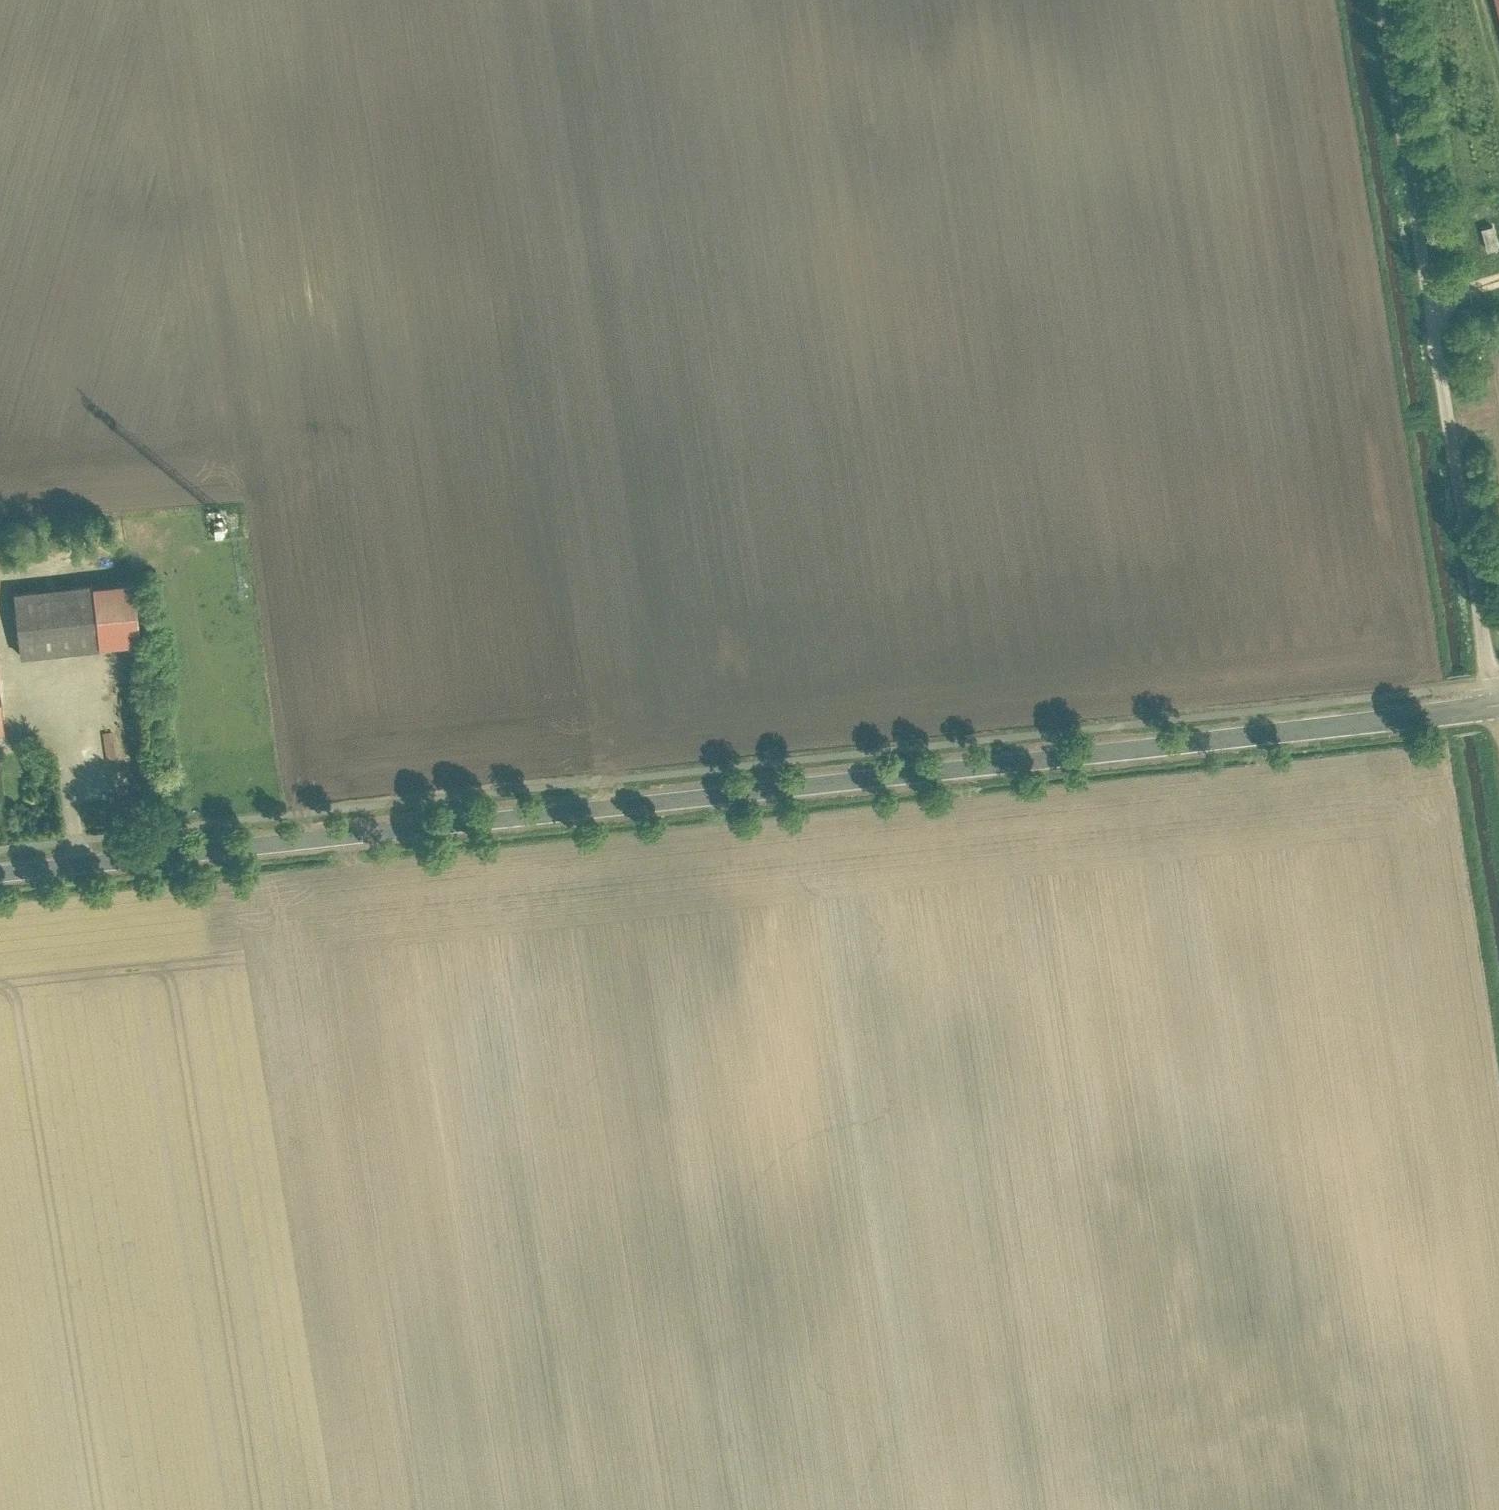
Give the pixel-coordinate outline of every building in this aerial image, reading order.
[(134,576),(91,580),(98,643),(141,638),(134,576)] [(91,579),(13,587),(20,652),(99,644),(98,643),(91,580),(91,579)]
